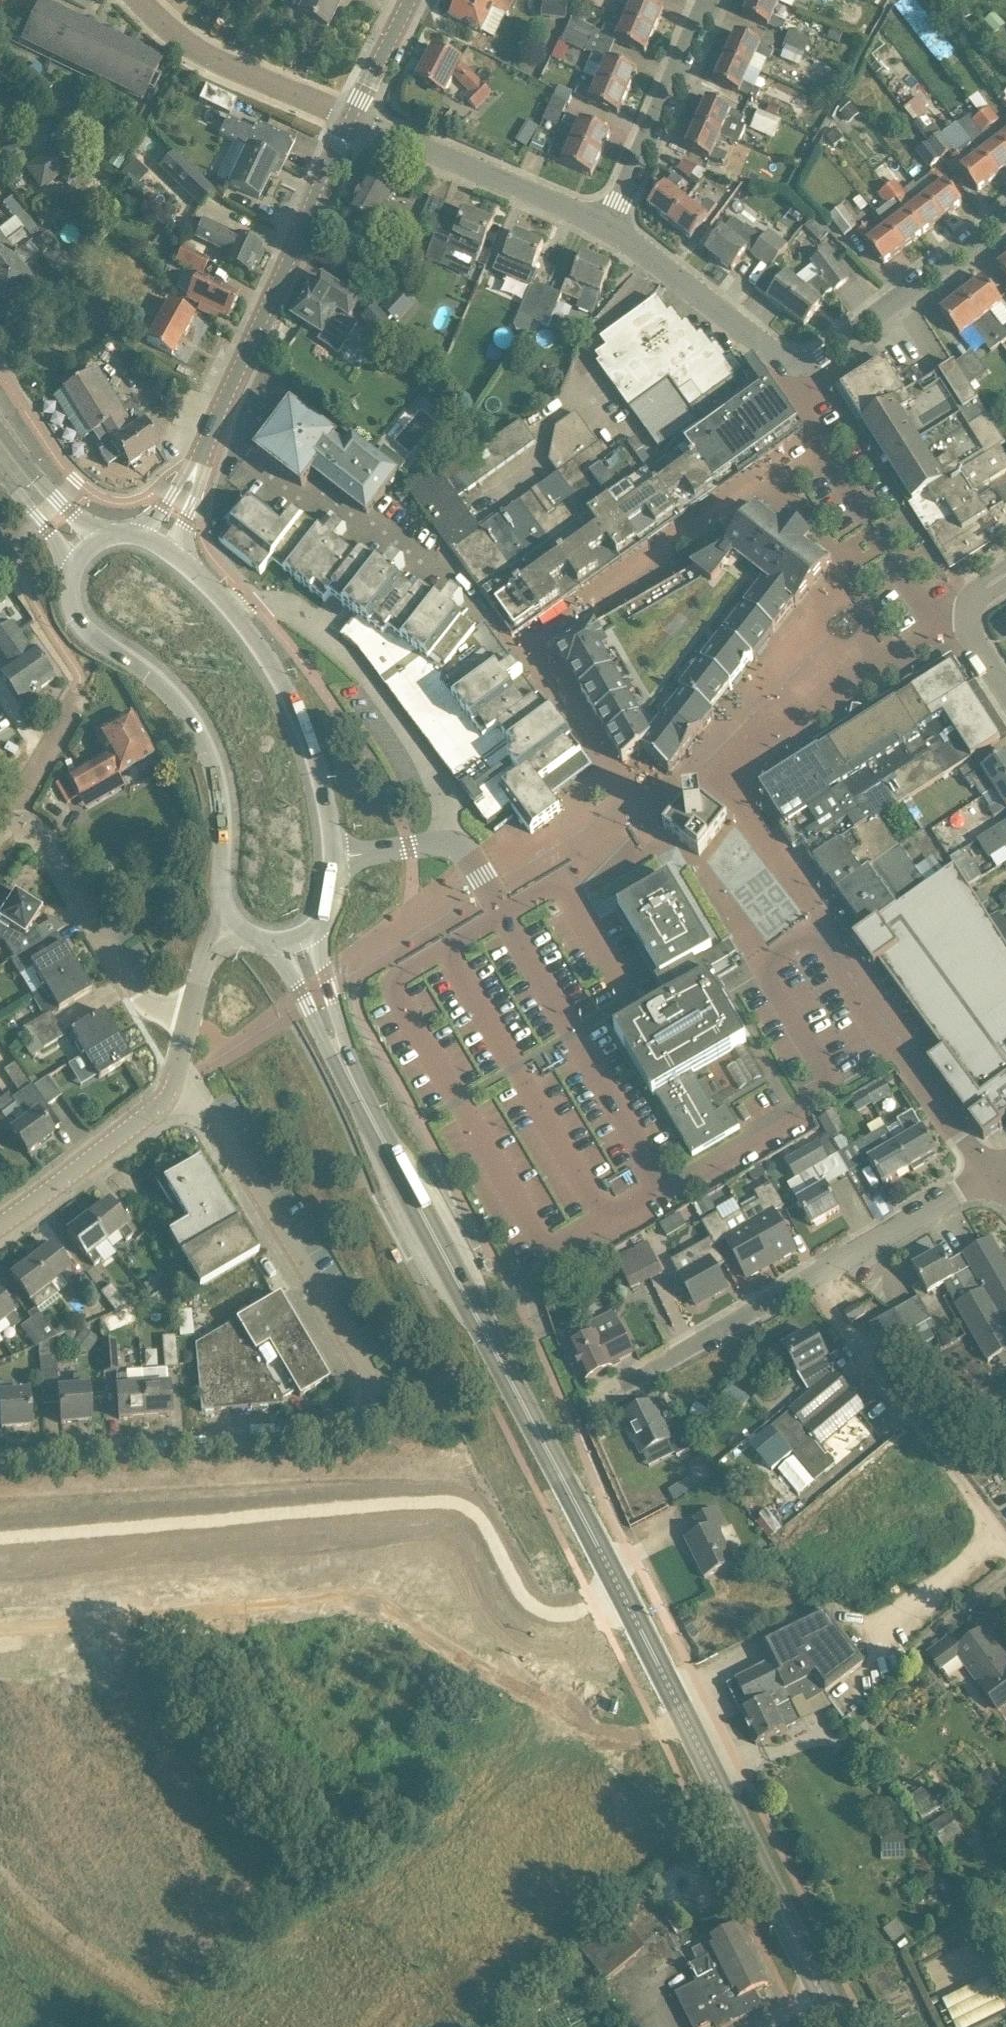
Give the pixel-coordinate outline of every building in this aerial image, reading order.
[(66,18),(51,11),(54,5),(44,0),(43,0),(40,5),(5,37),(6,38),(4,39),(47,58),(66,18)] [(298,16),(326,30),(341,0),(306,0),(298,16)] [(481,33),(493,9),(506,16),(514,0),(459,0),(450,17),(481,33)] [(551,18),(566,19),(568,0),(552,0),(551,18)] [(655,32),(664,11),(639,0),(618,0),(617,2),(631,8),(626,20),(646,28),(655,32)] [(780,3),(774,0),(751,0),(744,16),(744,15),(744,17),(769,27),(769,26),(783,32),(787,23),(774,17),(780,3)] [(961,22),(974,15),(969,6),(956,13),(961,22)] [(985,22),(993,30),(1002,21),(994,13),(985,22)] [(79,73),(89,50),(99,28),(93,25),(91,30),(66,18),(47,58),(79,73)] [(568,31),(592,42),(597,31),(573,20),(568,31)] [(602,35),(617,42),(646,54),(655,32),(646,28),(626,20),(620,32),(606,26),(602,35)] [(114,88),(128,58),(132,49),(103,35),(105,31),(99,28),(89,50),(79,73),(114,88)] [(838,44),(843,33),(833,29),(829,40),(838,44)] [(592,42),(568,31),(563,42),(587,53),(592,42)] [(736,33),(736,34),(726,58),(735,62),(750,69),(756,55),(770,61),(775,51),(761,45),(761,44),(736,33)] [(785,44),(805,53),(810,42),(790,33),(785,44)] [(559,44),(552,58),(562,63),(569,49),(559,44)] [(787,47),(781,59),(799,67),(805,55),(787,47)] [(418,80),(427,85),(445,94),(455,75),(472,94),(466,99),(476,109),(492,94),(481,83),(481,84),(480,84),(460,64),(462,61),(435,48),(418,80)] [(128,58),(114,88),(142,101),(148,89),(152,91),(152,93),(153,93),(161,77),(160,76),(159,78),(154,75),(160,63),(132,49),(128,58)] [(619,90),(628,94),(638,72),(608,59),(608,60),(594,54),(590,63),(584,75),(585,75),(619,90)] [(715,83),(740,94),(740,93),(757,100),(761,90),(745,83),(751,69),(750,69),(735,62),(726,58),(715,82),(715,83)] [(37,78),(29,71),(22,79),(43,97),(45,93),(49,89),(37,78)] [(590,79),(586,89),(580,87),(576,96),(590,102),(590,103),(619,115),(628,94),(619,90),(585,75),(584,75),(584,76),(590,79)] [(230,115),(237,100),(206,86),(199,100),(230,115)] [(559,87),(554,98),(569,104),(573,94),(559,87)] [(564,116),(569,104),(554,98),(549,110),(564,116)] [(746,128),(741,126),(745,117),(733,111),(707,99),(707,100),(697,124),(706,128),(722,135),(739,143),(746,128)] [(903,110),(914,124),(921,118),(925,115),(929,113),(925,109),(927,107),(922,101),(920,102),(917,99),(903,110)] [(839,116),(850,127),(864,112),(853,102),(839,116)] [(69,104),(64,110),(62,113),(72,121),(79,113),(69,104)] [(777,118),(780,109),(771,105),(767,114),(777,118)] [(981,116),(991,129),(1000,121),(990,109),(981,116)] [(777,135),(782,122),(758,111),(752,125),(777,135)] [(572,143),(601,155),(611,134),(581,121),(581,122),(567,115),(563,124),(578,130),(572,143)] [(929,129),(933,125),(925,115),(921,118),(914,124),(922,134),(929,129)] [(974,146),(992,168),(998,176),(1005,170),(1005,147),(1001,140),(1000,141),(991,129),(981,116),(972,123),(982,134),(980,135),(983,139),(974,145),(974,146)] [(274,161),(276,157),(286,161),(295,141),(257,123),(253,130),(227,118),(219,135),(247,149),(230,184),(229,185),(259,199),(260,198),(259,198),(276,163),(277,162),(274,161)] [(523,131),(534,138),(540,128),(529,121),(523,131)] [(957,122),(941,134),(955,152),(971,141),(957,122)] [(743,188),(755,189),(761,177),(726,161),(728,156),(715,150),(722,135),(706,128),(697,124),(686,148),(685,149),(711,160),(706,171),(734,183),(743,188)] [(96,144),(104,135),(93,125),(85,134),(96,144)] [(843,139),(837,130),(828,137),(834,146),(843,139)] [(929,144),(942,160),(952,151),(940,136),(929,144)] [(555,149),(552,148),(548,157),(563,164),(592,177),(601,155),(572,143),(560,137),(555,149)] [(41,189),(60,176),(68,186),(88,172),(67,141),(27,168),(41,189)] [(534,142),(531,149),(542,153),(545,147),(534,142)] [(974,145),(972,143),(953,158),(962,171),(978,192),(998,176),(992,168),(974,146),(974,145)] [(929,144),(918,153),(931,168),(942,160),(929,144)] [(118,170),(126,157),(116,151),(108,164),(118,170)] [(216,192),(174,152),(158,169),(200,209),(216,192)] [(690,179),(692,176),(701,182),(709,173),(697,168),(698,167),(684,161),(678,170),(690,179)] [(962,204),(946,183),(945,183),(936,172),(928,178),(937,190),(926,198),(936,211),(942,219),(962,204)] [(674,192),(683,180),(675,174),(666,186),(665,186),(649,207),(650,208),(670,223),(687,202),(674,192)] [(349,213),(377,227),(381,219),(401,230),(411,213),(390,202),(394,193),(367,179),(349,213)] [(895,181),(887,188),(917,226),(923,234),(942,219),(936,211),(926,198),(915,207),(895,181)] [(917,226),(887,188),(878,195),(887,207),(877,215),(898,241),(904,249),(923,234),(917,226)] [(33,245),(33,244),(44,236),(14,196),(3,204),(24,232),(3,247),(0,242),(0,269),(33,245)] [(431,197),(424,216),(419,228),(432,233),(444,202),(431,197)] [(687,202),(670,223),(691,239),(691,240),(692,240),(709,218),(708,218),(717,207),(716,206),(708,200),(700,211),(687,202)] [(858,227),(843,208),(830,218),(845,237),(858,227)] [(84,212),(71,221),(85,239),(97,230),(84,212)] [(456,236),(453,235),(450,242),(436,236),(426,260),(442,267),(448,251),(477,263),(494,224),(466,212),(456,236)] [(869,243),(868,244),(884,265),(904,249),(898,241),(877,215),(876,215),(887,229),(877,236),(868,225),(859,231),(869,243)] [(746,228),(733,219),(708,252),(732,271),(747,251),(771,269),(772,269),(774,267),(789,247),(769,232),(764,240),(747,227),(746,228)] [(812,220),(805,228),(822,243),(829,235),(812,220)] [(260,248),(251,244),(235,236),(234,238),(205,224),(198,239),(228,252),(223,262),(249,273),(260,248)] [(516,233),(512,242),(499,274),(514,280),(520,265),(533,271),(544,245),(516,233)] [(9,300),(31,284),(22,272),(42,257),(33,245),(0,269),(0,304),(3,305),(9,300)] [(182,248),(176,261),(204,274),(210,260),(182,248)] [(849,280),(827,252),(812,264),(813,265),(792,281),(774,267),(772,269),(771,269),(756,289),(805,326),(822,303),(819,301),(833,290),(834,291),(849,280)] [(568,280),(561,295),(562,295),(580,302),(578,310),(592,316),(601,294),(612,268),(584,255),(572,282),(568,280)] [(200,277),(190,301),(200,305),(197,310),(212,317),(214,312),(228,319),(239,294),(210,281),(210,282),(200,277)] [(293,311),(294,318),(322,335),(319,340),(338,352),(356,323),(348,318),(352,312),(347,309),(354,298),(323,279),(314,294),(310,292),(303,303),(297,304),(293,311)] [(961,295),(1001,346),(1005,342),(1005,333),(995,319),(1005,311),(1001,305),(1003,304),(983,279),(961,295)] [(535,321),(549,289),(533,283),(520,315),(535,321)] [(535,321),(548,327),(562,295),(561,295),(549,289),(535,321)] [(394,295),(383,308),(397,320),(408,308),(394,295)] [(1001,346),(961,295),(941,311),(961,337),(971,329),(991,354),(1001,346)] [(688,323),(683,326),(673,311),(669,314),(658,299),(602,340),(612,355),(598,365),(630,409),(670,381),(685,402),(693,413),(735,472),(763,452),(765,454),(768,452),(766,450),(801,425),(793,415),(794,414),(773,387),(765,393),(748,370),(744,373),(732,357),(728,361),(717,346),(713,349),(703,334),(698,337),(688,323)] [(169,300),(147,341),(172,355),(195,315),(169,300)] [(388,347),(400,336),(392,324),(376,306),(362,318),(388,347)] [(955,364),(970,387),(988,372),(973,352),(955,364)] [(433,372),(425,361),(419,366),(427,377),(433,372)] [(914,387),(917,392),(927,386),(915,366),(895,378),(903,393),(914,387)] [(563,373),(552,369),(546,385),(557,389),(563,373)] [(158,447),(153,439),(130,404),(120,410),(95,370),(53,398),(81,441),(93,434),(106,454),(115,448),(128,467),(158,447)] [(726,482),(729,480),(727,478),(735,472),(693,413),(685,402),(665,417),(687,447),(716,486),(724,480),(726,482)] [(293,408),(269,439),(258,453),(303,487),(315,471),(325,478),(323,480),(368,514),(399,474),(354,439),(345,451),(336,444),(337,442),(293,408)] [(601,443),(600,445),(577,413),(558,427),(551,462),(559,474),(569,488),(570,488),(575,496),(575,497),(618,557),(677,514),(648,475),(635,457),(627,446),(611,457),(601,443)] [(462,462),(477,482),(536,443),(522,422),(462,462)] [(635,457),(644,451),(636,439),(626,445),(627,446),(635,457)] [(687,447),(648,475),(677,514),(716,486),(687,447)] [(477,482),(462,462),(444,474),(458,495),(477,482)] [(458,495),(444,474),(405,486),(511,633),(540,613),(527,595),(481,530),(458,495)] [(569,488),(559,474),(520,502),(579,585),(618,557),(575,497),(575,496),(570,488),(569,488)] [(253,500),(220,541),(261,574),(272,560),(305,519),(296,512),(285,525),(253,500)] [(500,516),(559,599),(579,585),(520,502),(500,516)] [(596,627),(556,650),(569,672),(571,671),(624,763),(643,752),(670,774),(682,758),(683,758),(702,734),(702,733),(715,717),(711,715),(795,607),(797,609),(828,568),(833,561),(811,545),(812,543),(787,524),(786,525),(765,508),(760,514),(758,514),(728,554),(597,629),(596,627)] [(527,595),(540,613),(559,599),(500,516),(481,530),(527,595)] [(305,519),(272,560),(326,603),(331,596),(364,555),(363,554),(358,561),(336,544),(347,530),(338,522),(327,536),(305,519)] [(361,653),(367,658),(416,597),(396,581),(396,580),(395,579),(406,565),(396,558),(385,572),(364,555),(331,596),(357,617),(341,637),(361,653)] [(409,691),(417,702),(475,633),(453,616),(464,601),(455,594),(444,608),(421,590),(416,597),(367,658),(409,691)] [(0,674),(20,704),(54,680),(42,664),(32,651),(13,625),(0,634),(0,660),(6,669),(0,674)] [(551,713),(486,625),(475,633),(417,702),(409,691),(367,658),(361,653),(489,825),(513,807),(501,792),(520,778),(510,764),(518,757),(509,745),(551,713)] [(1001,722),(968,670),(967,670),(966,669),(963,672),(962,673),(963,674),(960,676),(952,664),(819,749),(867,825),(868,827),(880,819),(879,817),(1001,740),(992,727),(1001,722)] [(583,755),(551,713),(509,745),(518,757),(510,764),(520,778),(501,792),(513,807),(532,834),(561,813),(541,786),(583,755)] [(67,777),(56,783),(67,802),(65,803),(66,804),(68,803),(153,755),(130,715),(96,735),(106,754),(67,776),(67,777)] [(867,825),(819,749),(806,757),(808,761),(767,787),(782,810),(778,812),(785,823),(780,826),(794,847),(802,842),(813,859),(867,825)] [(960,771),(972,790),(977,787),(984,797),(994,790),(994,791),(1005,783),(1005,755),(982,770),(976,761),(960,771)] [(994,791),(994,790),(984,797),(981,799),(988,810),(989,809),(995,818),(1005,811),(1005,783),(994,791)] [(699,855),(700,856),(701,855),(707,847),(708,846),(707,846),(713,838),(714,839),(714,838),(714,837),(720,830),(721,830),(721,829),(727,821),(728,820),(727,819),(727,820),(719,814),(719,813),(718,813),(710,807),(711,807),(710,806),(709,806),(702,800),(701,799),(693,793),(692,792),(692,793),(692,794),(686,801),(685,802),(679,810),(678,811),(672,819),(672,818),(671,819),(672,820),(665,827),(664,828),(665,829),(666,828),(673,834),(673,835),(674,836),(674,835),(682,841),(682,842),(683,842),(691,848),(690,848),(691,849),(692,849),(699,855)] [(912,798),(905,803),(910,810),(917,806),(912,798)] [(837,892),(900,847),(880,819),(868,827),(867,825),(813,859),(837,892)] [(978,841),(990,860),(1005,849),(1005,823),(978,841)] [(840,917),(856,938),(865,931),(928,886),(900,847),(837,892),(850,910),(840,917)] [(711,871),(742,916),(757,906),(725,861),(711,871)] [(984,1140),(1002,1127),(998,1122),(1005,1117),(1005,946),(969,887),(961,875),(955,866),(928,886),(865,931),(856,938),(855,939),(875,967),(879,963),(943,1051),(928,1061),(971,1120),(970,1121),(984,1140)] [(961,875),(969,887),(983,878),(976,866),(971,869),(961,875)] [(747,1042),(709,979),(708,977),(715,973),(704,954),(712,950),(669,877),(619,906),(662,978),(657,981),(669,1000),(615,1031),(654,1097),(657,1095),(694,1157),(740,1130),(728,1110),(727,1111),(731,1117),(721,1122),(693,1075),(747,1042)] [(989,900),(983,890),(975,896),(981,905),(989,900)] [(14,960),(43,942),(33,924),(42,910),(15,893),(0,915),(0,940),(4,942),(14,960)] [(16,979),(33,968),(45,988),(68,973),(77,968),(63,944),(40,958),(34,948),(44,942),(43,942),(14,960),(7,964),(16,979)] [(77,968),(68,973),(45,988),(31,996),(41,1011),(54,1003),(59,1011),(91,992),(77,968)] [(71,1032),(85,1055),(118,1036),(103,1012),(71,1032)] [(31,1042),(37,1038),(58,1026),(50,1013),(23,1030),(24,1032),(31,1042)] [(37,1038),(44,1049),(64,1037),(58,1026),(37,1038)] [(17,1036),(23,1046),(31,1042),(24,1032),(17,1036)] [(93,1067),(99,1079),(132,1059),(118,1036),(85,1055),(81,1058),(89,1070),(93,1067)] [(31,1057),(44,1049),(37,1038),(31,1042),(24,1046),(31,1057)] [(31,1086),(15,1063),(4,1071),(20,1094),(31,1086)] [(28,1081),(31,1086),(33,1088),(39,1083),(35,1077),(28,1081)] [(48,1107),(58,1100),(44,1080),(35,1088),(48,1107)] [(866,1092),(874,1105),(892,1094),(885,1081),(866,1092)] [(11,1131),(27,1154),(53,1135),(38,1114),(47,1108),(31,1086),(20,1094),(11,1100),(8,1095),(0,1100),(0,1111),(13,1130),(11,1131)] [(831,1140),(845,1132),(833,1112),(819,1120),(829,1137),(831,1140)] [(913,1113),(899,1121),(909,1138),(897,1145),(910,1169),(937,1153),(923,1129),(922,1129),(913,1113)] [(883,1185),(910,1169),(897,1145),(896,1145),(887,1129),(860,1144),(883,1185)] [(831,1140),(829,1137),(786,1162),(796,1180),(801,1177),(805,1184),(792,1191),(812,1226),(840,1210),(826,1185),(825,1186),(815,1168),(839,1154),(831,1140)] [(210,1284),(256,1257),(197,1153),(152,1179),(148,1171),(130,1185),(131,1187),(133,1189),(132,1190),(144,1211),(162,1200),(210,1284)] [(765,1176),(761,1169),(751,1174),(755,1182),(765,1176)] [(744,1211),(742,1211),(772,1264),(783,1258),(785,1259),(793,1255),(792,1252),(796,1251),(775,1213),(785,1207),(772,1183),(755,1193),(739,1203),(744,1211)] [(715,1209),(708,1198),(696,1204),(702,1216),(715,1209)] [(718,1208),(723,1218),(740,1210),(734,1199),(718,1208)] [(108,1202),(88,1218),(106,1241),(119,1231),(126,1241),(134,1235),(108,1202)] [(702,1222),(711,1239),(712,1239),(716,1246),(726,1240),(747,1278),(750,1276),(752,1277),(760,1273),(760,1271),(772,1264),(742,1211),(724,1222),(719,1213),(702,1222)] [(67,1234),(73,1242),(85,1257),(87,1256),(95,1266),(102,1260),(95,1250),(106,1241),(88,1218),(67,1234)] [(711,1239),(686,1253),(672,1261),(681,1276),(680,1277),(688,1291),(686,1295),(691,1302),(694,1303),(696,1306),(727,1289),(716,1269),(725,1264),(715,1246),(716,1246),(712,1239),(711,1239)] [(941,1252),(913,1268),(928,1294),(944,1285),(957,1306),(957,1307),(989,1363),(1005,1353),(1005,1264),(991,1239),(963,1255),(948,1264),(941,1252)] [(648,1242),(633,1249),(649,1280),(663,1273),(648,1242)] [(52,1246),(32,1261),(50,1284),(62,1275),(70,1285),(77,1279),(69,1269),(70,1269),(52,1246)] [(631,1288),(649,1280),(633,1249),(616,1257),(631,1288)] [(11,1277),(17,1285),(29,1301),(30,1300),(38,1309),(58,1294),(50,1284),(32,1261),(11,1277)] [(149,1293),(159,1285),(154,1278),(144,1286),(149,1293)] [(100,1293),(115,1313),(128,1307),(111,1285),(100,1293)] [(6,1319),(13,1328),(20,1323),(13,1313),(0,1295),(0,1323),(6,1319)] [(278,1296),(269,1302),(196,1345),(201,1412),(223,1411),(220,1374),(297,1329),(297,1328),(297,1327),(296,1328),(279,1298),(278,1296)] [(927,1323),(932,1320),(919,1298),(895,1312),(908,1334),(912,1332),(927,1323)] [(664,1338),(646,1302),(631,1309),(640,1329),(628,1334),(637,1351),(664,1338)] [(860,1305),(848,1313),(845,1315),(851,1324),(866,1314),(860,1305)] [(28,1315),(32,1320),(48,1341),(57,1336),(35,1309),(28,1315)] [(590,1326),(594,1335),(570,1347),(586,1381),(613,1367),(611,1364),(633,1353),(614,1314),(590,1326)] [(115,1317),(107,1321),(112,1331),(119,1327),(115,1317)] [(21,1328),(36,1347),(48,1341),(32,1320),(21,1328)] [(956,1339),(950,1327),(939,1333),(945,1345),(956,1339)] [(88,1356),(99,1341),(84,1329),(72,1344),(88,1356)] [(327,1381),(297,1329),(220,1374),(223,1411),(283,1406),(283,1400),(297,1391),(300,1397),(327,1381)] [(785,1349),(811,1394),(771,1427),(816,1482),(836,1465),(821,1446),(866,1408),(851,1390),(848,1393),(843,1386),(845,1384),(836,1372),(835,1373),(826,1359),(827,1358),(813,1333),(785,1349)] [(178,1368),(176,1335),(163,1336),(165,1369),(167,1369),(178,1368)] [(101,1341),(103,1374),(117,1373),(115,1340),(101,1341)] [(59,1382),(57,1358),(40,1360),(42,1384),(59,1382)] [(169,1385),(167,1369),(165,1369),(142,1371),(144,1407),(145,1417),(171,1415),(169,1385)] [(144,1407),(142,1371),(127,1372),(128,1376),(116,1377),(117,1389),(116,1389),(119,1419),(145,1417),(144,1407)] [(74,1388),(58,1390),(61,1424),(91,1421),(88,1387),(87,1387),(86,1375),(73,1376),(74,1388)] [(1,1429),(31,1426),(28,1392),(13,1393),(12,1382),(0,1383),(0,1417),(1,1429)] [(731,1418),(745,1394),(730,1386),(716,1409),(731,1418)] [(625,1416),(629,1425),(631,1429),(630,1432),(634,1439),(637,1440),(643,1453),(669,1440),(677,1456),(690,1450),(678,1425),(666,1431),(652,1403),(625,1416)] [(709,1410),(699,1405),(692,1417),(702,1422),(709,1410)] [(714,1430),(720,1419),(712,1414),(706,1425),(714,1430)] [(679,1485),(685,1495),(694,1490),(688,1480),(679,1485)] [(685,1539),(704,1577),(734,1562),(718,1530),(724,1527),(714,1509),(694,1519),(701,1531),(685,1539)] [(741,1713),(741,1714),(750,1709),(785,1689),(812,1675),(818,1687),(823,1695),(834,1687),(866,1662),(826,1612),(762,1644),(771,1662),(727,1685),(741,1713)] [(927,1654),(941,1672),(959,1659),(998,1712),(1005,1706),(1005,1655),(986,1629),(961,1648),(952,1635),(927,1654)] [(785,1689),(750,1709),(741,1714),(751,1734),(750,1736),(752,1741),(755,1742),(756,1746),(786,1730),(786,1729),(801,1721),(791,1701),(804,1694),(809,1702),(823,1695),(818,1687),(812,1675),(785,1689)] [(927,1787),(909,1797),(921,1820),(940,1809),(927,1787)] [(951,1813),(936,1821),(947,1843),(963,1835),(951,1813)] [(903,1858),(903,1836),(883,1836),(883,1858),(903,1858)] [(616,1914),(576,1947),(604,1981),(644,1948),(616,1914)] [(906,1934),(898,1921),(884,1929),(892,1943),(906,1934)] [(697,1983),(676,1994),(692,2026),(708,2026),(717,2022),(719,2026),(723,2026),(761,2007),(754,1993),(769,1985),(739,1925),(709,1940),(710,1943),(693,1951),(698,1962),(688,1967),(697,1983)] [(942,1999),(955,2026),(969,2026),(1005,2010),(990,1977),(942,1999)]
